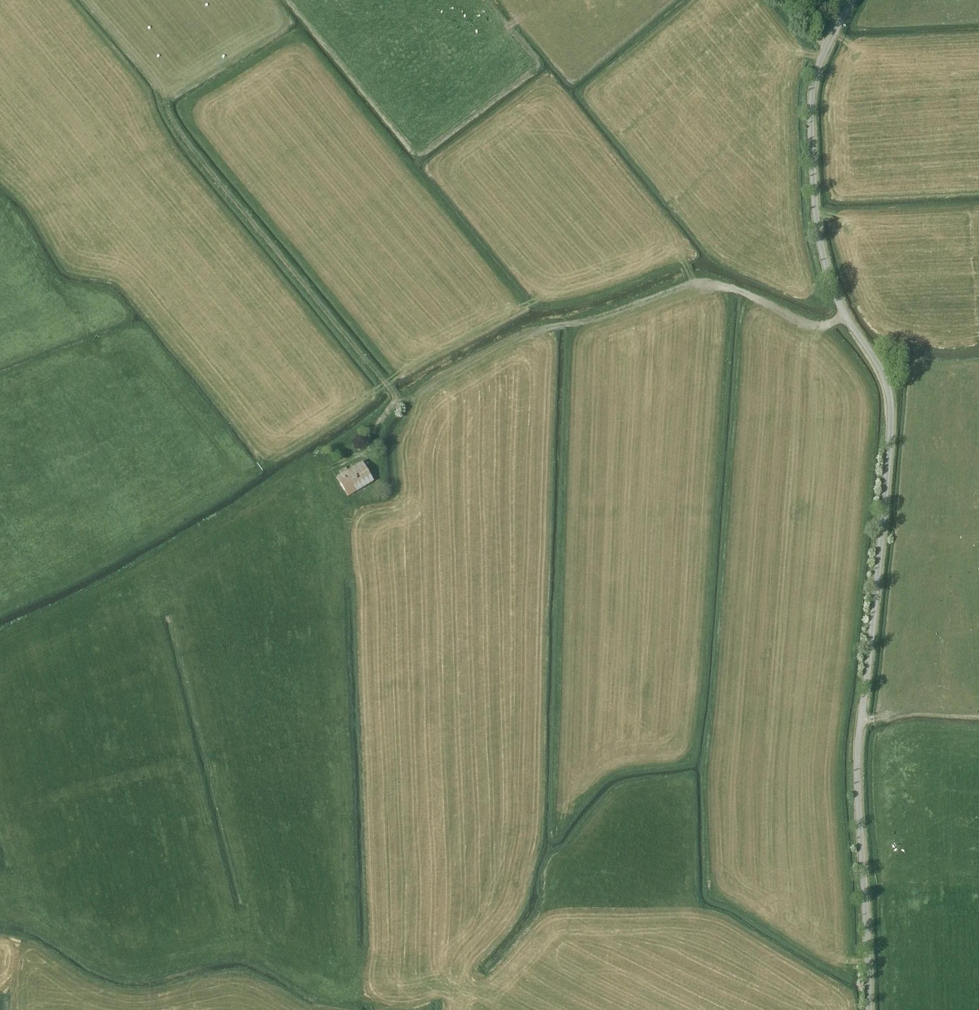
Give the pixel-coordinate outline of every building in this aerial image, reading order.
[(374,482),(362,462),(336,477),(348,497),(374,482)]
